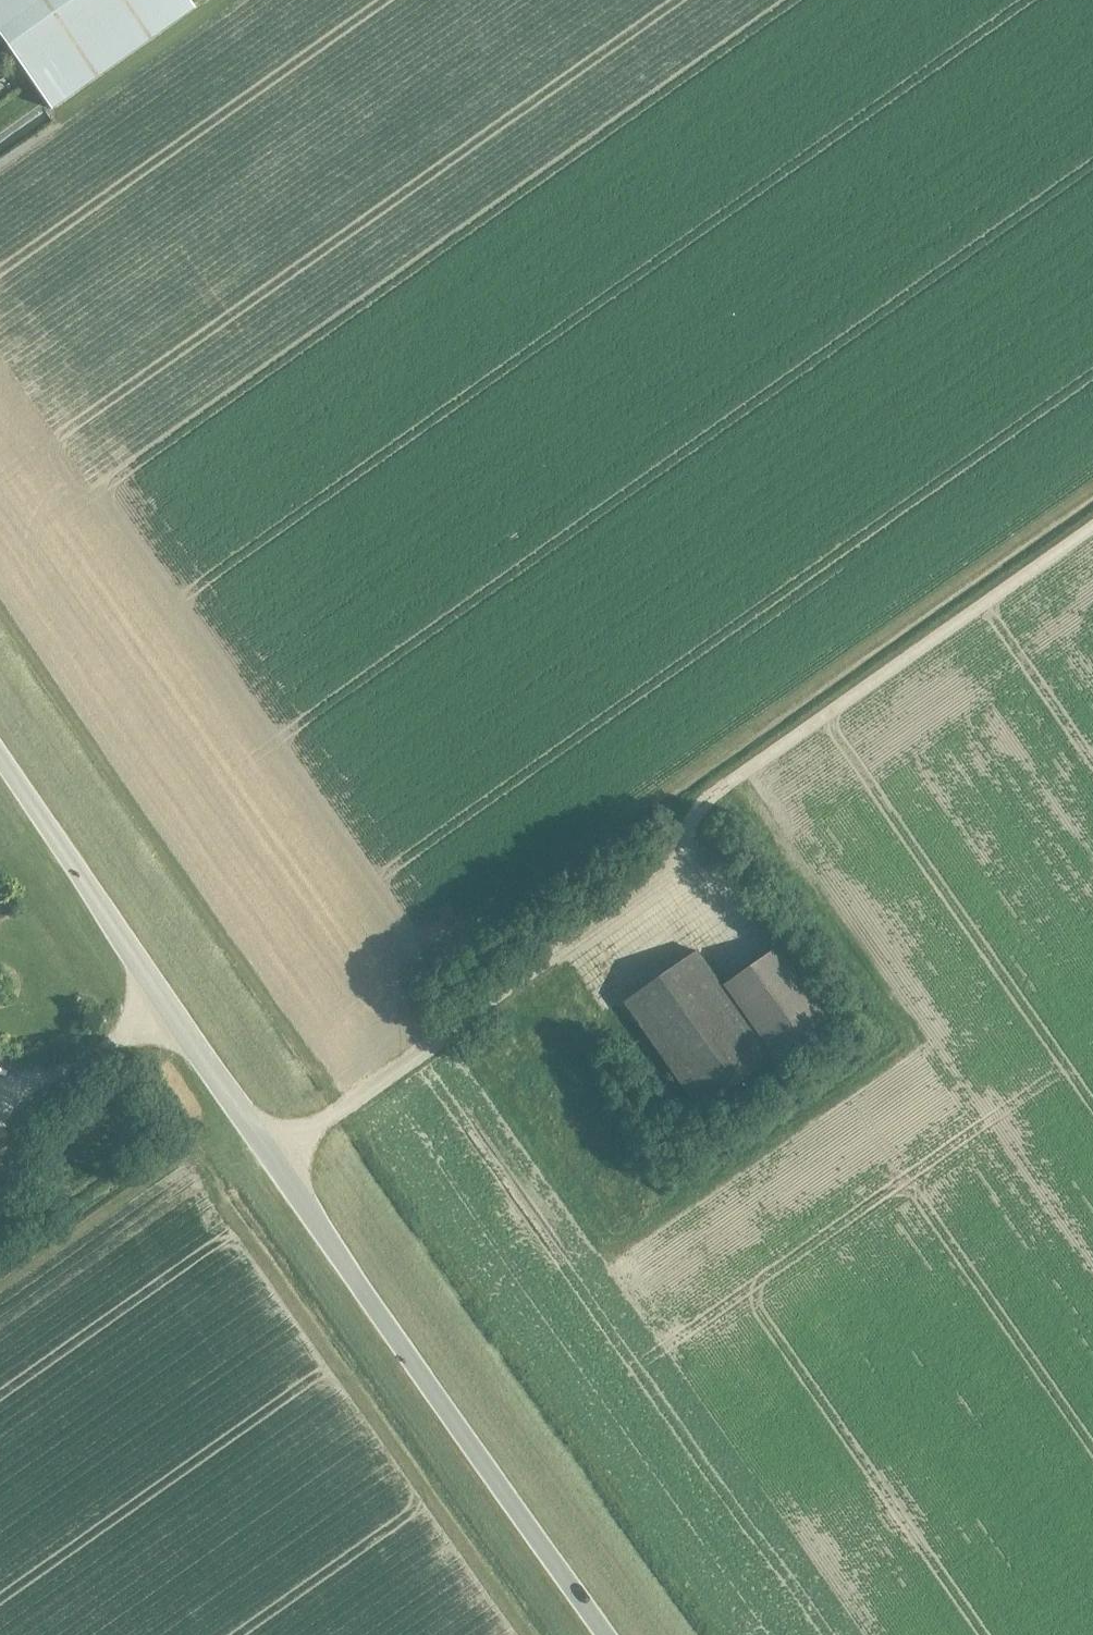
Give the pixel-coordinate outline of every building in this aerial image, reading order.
[(50,110),(194,8),(188,0),(0,0),(0,38),(50,110)] [(698,951),(626,1002),(701,1110),(774,1059),(773,1058),(830,1018),(779,947),(723,987),(698,951)]
